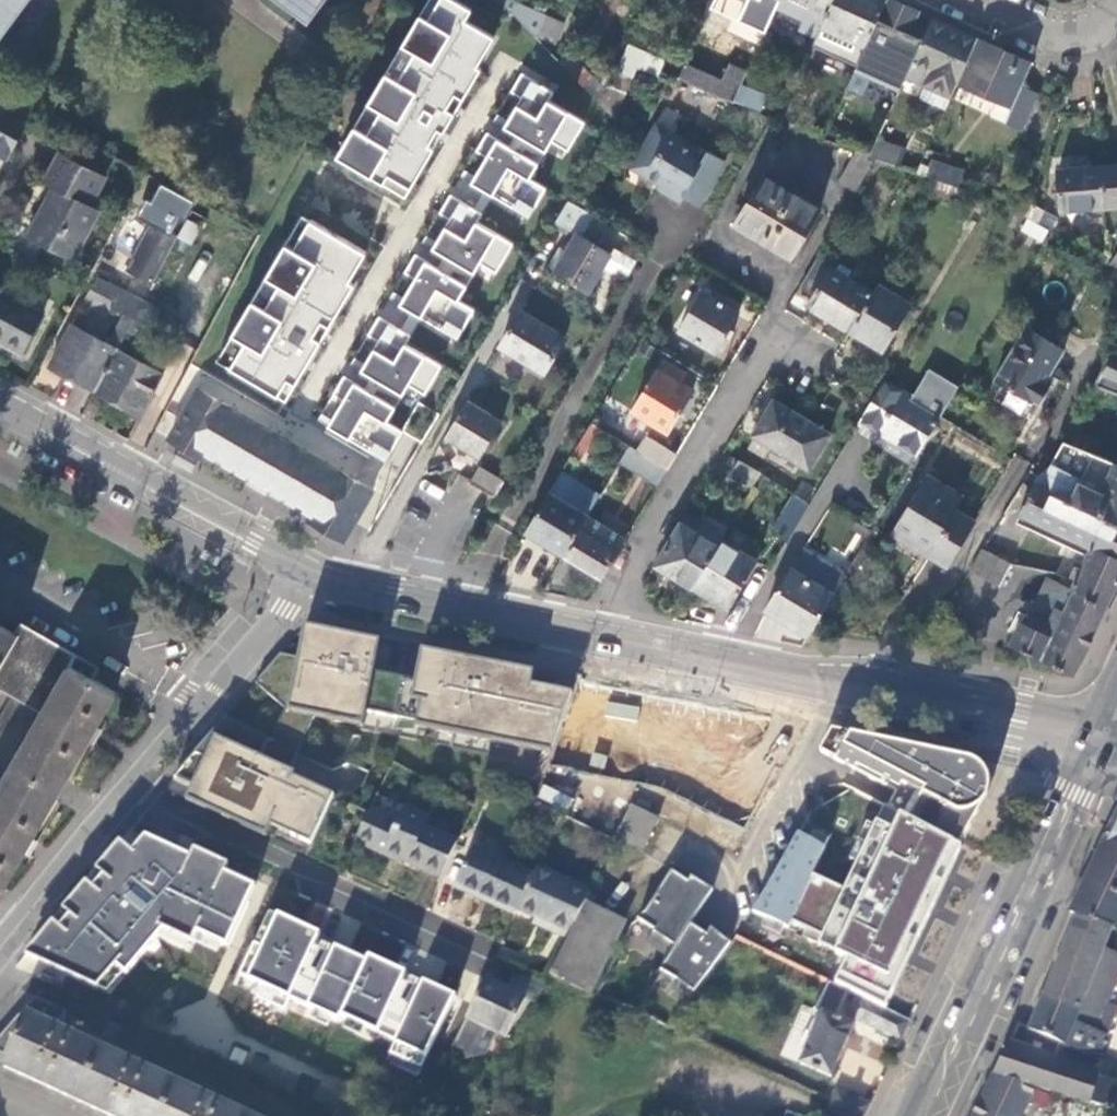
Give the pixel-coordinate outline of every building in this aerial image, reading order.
[(22,0),(0,0),(0,29),(22,0)] [(313,15),(324,0),(292,0),(313,15)] [(337,157),(383,185),(389,176),(411,189),(435,149),(428,145),(439,127),(445,131),(481,70),(477,67),(494,38),(466,21),(472,10),(454,0),(440,0),(428,20),(420,15),(337,157)] [(507,0),(504,5),(535,38),(544,18),(507,0)] [(833,0),(780,0),(777,7),(805,20),(801,30),(817,37),(821,27),(833,0)] [(867,40),(886,0),(833,0),(821,27),(865,46),(867,40)] [(920,13),(902,4),(893,0),(886,0),(867,40),(874,44),(866,60),(891,72),(920,13)] [(706,27),(727,36),(731,27),(725,25),(728,20),(713,13),(706,27)] [(562,27),(544,18),(535,38),(554,46),(562,27)] [(951,97),(958,81),(977,38),(960,30),(932,18),(906,76),(951,97)] [(1021,85),(1032,63),(1011,54),(977,38),(958,81),(1012,105),(1005,120),(1020,128),(1037,93),(1021,85)] [(648,53),(628,44),(616,72),(631,79),(636,71),(640,73),(644,67),(660,74),(665,62),(663,61),(665,56),(650,49),(648,53)] [(565,50),(559,63),(600,107),(603,103),(607,92),(565,50)] [(723,81),(686,66),(679,80),(733,102),(735,96),(742,81),(746,73),(730,66),(723,81)] [(657,80),(660,74),(644,67),(640,73),(657,80)] [(616,72),(607,92),(603,103),(618,110),(631,79),(616,72)] [(521,99),(504,128),(546,152),(552,142),(568,151),(585,123),(549,101),(554,93),(522,74),(511,93),(521,99)] [(742,81),(735,96),(760,108),(767,93),(742,81)] [(603,103),(600,107),(613,120),(618,110),(603,103)] [(655,131),(686,149),(688,145),(657,127),(655,131)] [(674,199),(700,157),(686,149),(655,131),(633,169),(664,187),(673,193),(671,197),(674,199)] [(539,164),(487,133),(476,152),(486,158),(471,183),(530,217),(547,189),(530,179),(539,164)] [(874,145),(869,157),(895,166),(899,154),(874,145)] [(29,237),(73,261),(100,212),(89,206),(105,176),(62,152),(45,183),(55,188),(29,237)] [(704,160),(700,157),(674,199),(682,204),(684,199),(698,207),(724,165),(707,154),(704,160)] [(839,182),(857,192),(872,163),(854,154),(839,182)] [(932,162),(927,176),(941,181),(959,189),(964,174),(932,162)] [(1101,168),(1104,210),(1116,209),(1116,167),(1101,168)] [(1104,210),(1101,168),(1085,169),(1059,172),(1061,213),(1104,210)] [(736,225),(792,259),(820,212),(764,178),(736,225)] [(954,202),(960,190),(959,189),(941,181),(934,193),(954,202)] [(198,202),(163,183),(143,219),(153,225),(128,270),(154,284),(177,240),(191,216),(198,202)] [(661,191),(671,197),(673,193),(664,187),(661,191)] [(450,220),(433,249),(474,274),(480,264),(497,273),(514,245),(477,223),(482,215),(450,196),(439,214),(450,220)] [(590,214),(569,202),(557,223),(577,235),(566,253),(559,250),(548,270),(590,293),(605,268),(613,255),(578,233),(590,214)] [(1036,223),(1051,231),(1058,219),(1043,211),(1036,223)] [(632,238),(590,214),(578,233),(613,255),(605,268),(623,279),(634,261),(622,253),(632,238)] [(191,216),(177,240),(189,246),(202,222),(191,216)] [(374,254),(305,216),(221,366),(290,404),(374,254)] [(1036,223),(1029,220),(1022,232),(1043,244),(1051,231),(1036,223)] [(467,286),(415,255),(404,274),(415,280),(400,305),(458,339),(475,311),(458,301),(467,286)] [(808,306),(849,332),(872,294),(831,269),(808,306)] [(124,314),(118,326),(128,332),(144,302),(97,276),(91,288),(89,287),(82,303),(106,316),(110,307),(124,314)] [(155,282),(144,302),(128,332),(121,344),(135,344),(165,288),(155,282)] [(872,294),(849,332),(882,352),(909,306),(877,286),(872,294)] [(22,355),(44,315),(6,295),(7,292),(0,288),(0,342),(22,355)] [(679,333),(715,355),(740,313),(705,292),(679,333)] [(565,340),(521,314),(499,349),(544,375),(565,340)] [(379,340),(362,369),(404,394),(410,384),(426,393),(443,364),(407,343),(412,334),(380,316),(369,334),(379,340)] [(84,331),(70,324),(47,368),(94,393),(117,352),(121,344),(128,332),(118,326),(108,344),(100,340),(102,334),(87,326),(84,331)] [(996,380),(1038,405),(1051,384),(1046,382),(1063,351),(1026,329),(996,380)] [(117,352),(94,393),(140,418),(157,388),(153,385),(162,370),(148,361),(145,367),(117,352)] [(1111,352),(1093,387),(1095,388),(1116,397),(1116,355),(1111,352)] [(631,411),(668,434),(693,393),(679,384),(685,374),(663,360),(631,411)] [(895,364),(873,401),(861,420),(879,432),(872,444),(909,467),(941,415),(901,391),(911,374),(895,364)] [(397,406),(345,375),(334,394),(344,400),(329,425),(388,459),(404,431),(388,421),(397,406)] [(373,493),(198,391),(170,438),(206,459),(208,454),(313,516),(311,521),(343,540),(373,493)] [(502,423),(469,402),(445,440),(479,460),(502,423)] [(754,438),(810,471),(830,436),(774,402),(754,438)] [(879,432),(861,420),(853,434),(872,444),(879,432)] [(599,429),(592,425),(562,474),(570,478),(599,429)] [(1098,439),(1071,427),(1063,441),(1093,454),(1098,439)] [(640,453),(668,470),(676,456),(648,439),(640,453)] [(1116,524),(1116,464),(1112,462),(1093,454),(1063,441),(1047,468),(1050,493),(1116,524)] [(623,459),(661,482),(668,470),(640,453),(630,447),(623,459)] [(762,474),(739,461),(731,475),(753,489),(762,474)] [(497,497),(505,483),(481,469),(473,482),(495,496),(497,497)] [(562,474),(526,534),(565,558),(589,517),(600,497),(570,478),(562,474)] [(947,567),(976,521),(956,508),(963,497),(930,475),(894,534),(947,567)] [(1116,579),(1116,524),(1050,493),(1035,486),(1017,524),(1048,540),(1052,532),(1089,549),(1085,558),(1083,563),(1116,579)] [(775,530),(789,539),(811,504),(796,495),(775,530)] [(688,512),(656,566),(693,588),(722,539),(705,528),(707,524),(688,512)] [(589,517),(565,558),(603,580),(628,538),(589,517)] [(1052,532),(1048,540),(1085,558),(1089,549),(1052,532)] [(722,539),(693,588),(729,608),(757,560),(722,539)] [(1012,564),(982,549),(970,570),(999,585),(1012,564)] [(807,552),(795,570),(803,575),(815,557),(807,552)] [(766,609),(767,611),(808,636),(845,575),(815,557),(803,575),(795,570),(792,569),(766,609)] [(1079,570),(1083,563),(1078,561),(1075,567),(1079,570)] [(1106,608),(1116,586),(1116,579),(1083,563),(1079,570),(1075,567),(1068,580),(1063,578),(1061,584),(1053,580),(1052,583),(1106,608)] [(1074,677),(1106,608),(1052,583),(1042,602),(1030,624),(1023,621),(1010,646),(1074,677)] [(16,697),(0,724),(0,885),(6,888),(25,854),(33,841),(90,744),(99,729),(119,694),(53,656),(59,645),(24,625),(17,637),(0,627),(0,688),(16,697)] [(551,755),(569,696),(530,688),(533,675),(423,654),(418,683),(373,674),(380,643),(307,629),(301,660),(281,656),(257,683),(287,710),(277,730),(302,742),(314,717),(363,727),(366,713),(418,724),(417,727),(551,755)] [(569,696),(551,755),(548,764),(656,786),(742,829),(804,724),(573,684),(569,696)] [(194,784),(187,799),(265,836),(273,819),(294,829),(291,835),(310,844),(332,797),(293,778),(294,774),(288,771),(262,760),(271,741),(225,720),(176,776),(194,784)] [(107,734),(99,729),(90,744),(99,750),(107,734)] [(302,742),(277,730),(271,741),(262,760),(288,771),(302,742)] [(887,812),(961,847),(972,827),(973,808),(979,801),(982,796),(984,789),(983,782),(980,775),(972,767),(928,757),(928,755),(854,739),(853,746),(848,744),(844,753),(841,751),(835,762),(896,796),(887,812)] [(394,857),(441,881),(458,845),(428,831),(431,824),(376,797),(366,816),(355,843),(392,860),(394,857)] [(560,818),(536,806),(532,804),(528,815),(554,829),(560,818)] [(343,845),(352,849),(355,843),(366,816),(344,806),(340,815),(354,823),(343,845)] [(659,820),(631,808),(617,838),(644,850),(659,820)] [(886,1011),(967,849),(961,847),(887,812),(858,873),(790,841),(742,942),(855,997),(886,1011)] [(1068,915),(1074,919),(1026,1031),(1091,1056),(1112,1007),(1103,1002),(1113,974),(1116,962),(1116,956),(1101,949),(1109,929),(1116,933),(1116,818),(1068,915)] [(44,847),(33,841),(25,854),(36,861),(44,847)] [(123,850),(22,968),(109,1002),(157,950),(183,961),(201,941),(225,955),(253,898),(157,852),(145,869),(123,850)] [(455,890),(514,918),(516,912),(531,879),(472,852),(455,890)] [(565,942),(588,895),(536,869),(531,879),(516,912),(535,921),(551,928),(549,933),(565,942)] [(690,923),(712,890),(692,877),(688,882),(671,871),(640,919),(654,928),(653,930),(677,944),(690,923)] [(549,974),(590,994),(624,924),(591,907),(595,899),(588,895),(565,942),(549,974)] [(273,908),(237,979),(304,1014),(307,1005),(335,940),(273,908)] [(551,928),(535,921),(533,926),(549,933),(551,928)] [(697,991),(730,940),(719,933),(711,928),(707,934),(690,923),(677,944),(662,968),(697,991)] [(416,979),(335,940),(307,1005),(385,1046),(416,979)] [(456,998),(416,979),(385,1046),(395,1050),(391,1061),(419,1075),(456,998)] [(60,1030),(69,1011),(37,995),(0,1037),(0,1052),(9,1056),(4,1067),(111,1115),(248,1115),(60,1030)] [(901,1042),(910,1022),(886,1011),(855,997),(846,1016),(901,1042)] [(480,1005),(459,1052),(493,1071),(517,1020),(480,1005)] [(793,1059),(834,1076),(855,1027),(823,1012),(811,1042),(802,1038),(793,1059)] [(1026,1031),(1005,1047),(1084,1074),(1091,1056),(1026,1031)] [(1005,1047),(972,1115),(1018,1115),(1030,1091),(1116,1114),(1116,1084),(1084,1074),(1005,1047)]
